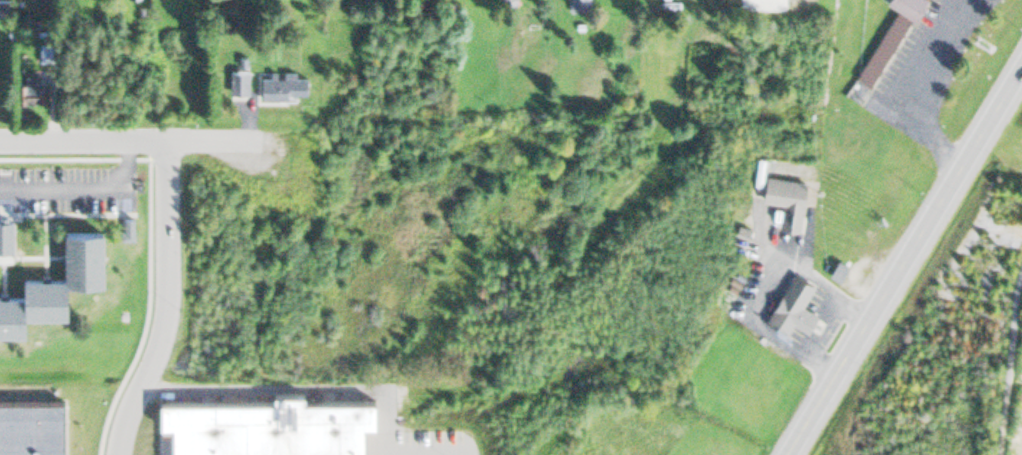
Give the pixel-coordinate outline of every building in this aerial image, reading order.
[(9,0),(0,0),(0,17),(9,17),(9,0)] [(568,11),(590,11),(590,0),(568,0),(568,11)] [(900,7),(858,76),(873,85),(925,0),(888,0),(900,7)] [(39,61),(50,61),(50,43),(39,43),(39,61)] [(229,72),(229,93),(248,93),(248,72),(229,72)] [(41,73),(22,73),(22,103),(41,103),(41,73)] [(261,76),(261,97),(308,97),(308,76),(261,76)] [(799,228),(805,182),(765,177),(762,201),(783,204),(780,225),(799,228)] [(27,319),(27,299),(65,298),(65,269),(105,268),(104,213),(64,214),(65,259),(23,260),(23,279),(0,280),(0,320),(27,319)] [(837,259),(828,273),(840,280),(848,265),(837,259)] [(793,273),(766,319),(789,332),(794,324),(808,332),(819,314),(805,306),(816,287),(793,273)] [(377,397),(304,397),(304,389),(274,390),(274,397),(161,398),(161,426),(172,426),(172,454),(365,454),(365,423),(377,423),(377,397)] [(66,401),(66,454),(0,454),(0,402),(66,401)]
